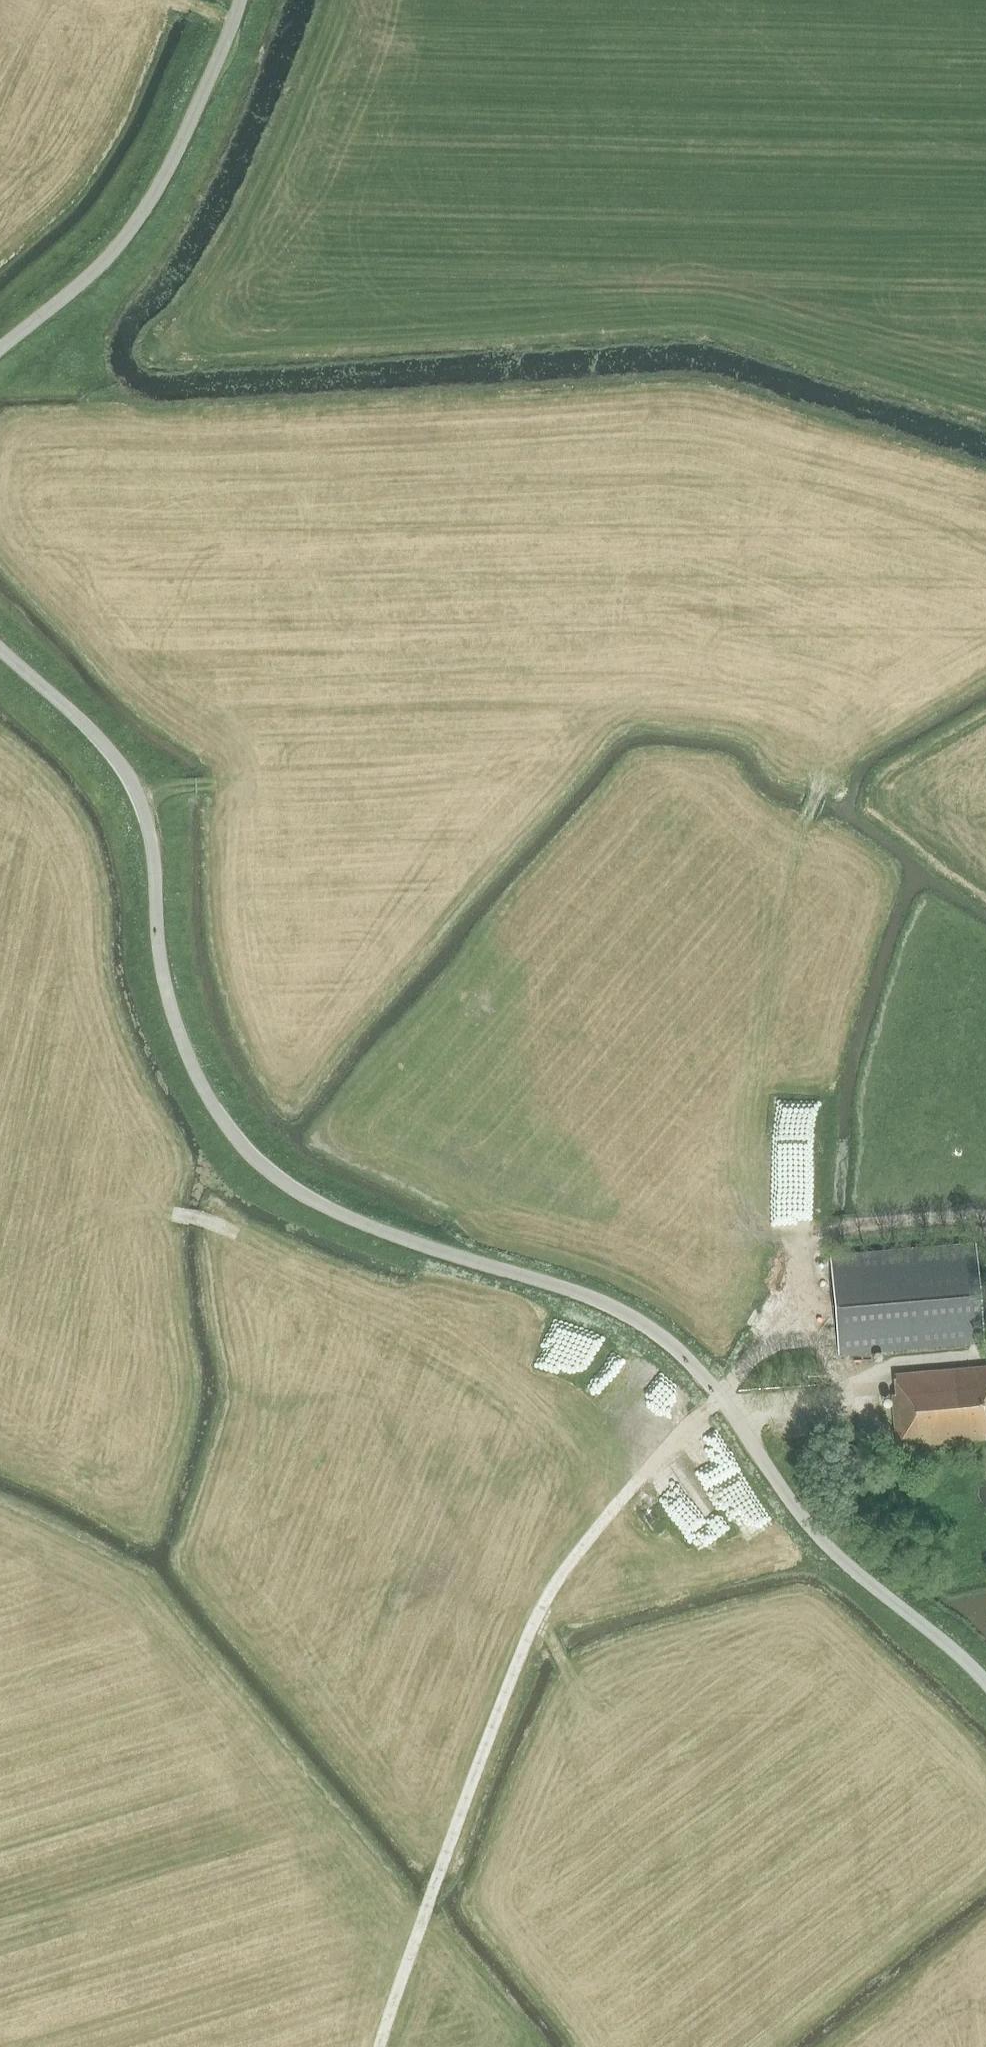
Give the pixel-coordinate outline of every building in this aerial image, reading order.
[(839,1354),(984,1342),(975,1243),(831,1255),(839,1354)] [(894,1374),(896,1393),(892,1394),(897,1447),(985,1439),(985,1366),(894,1374)] [(747,1500),(760,1530),(776,1523),(762,1493),(747,1500)]
